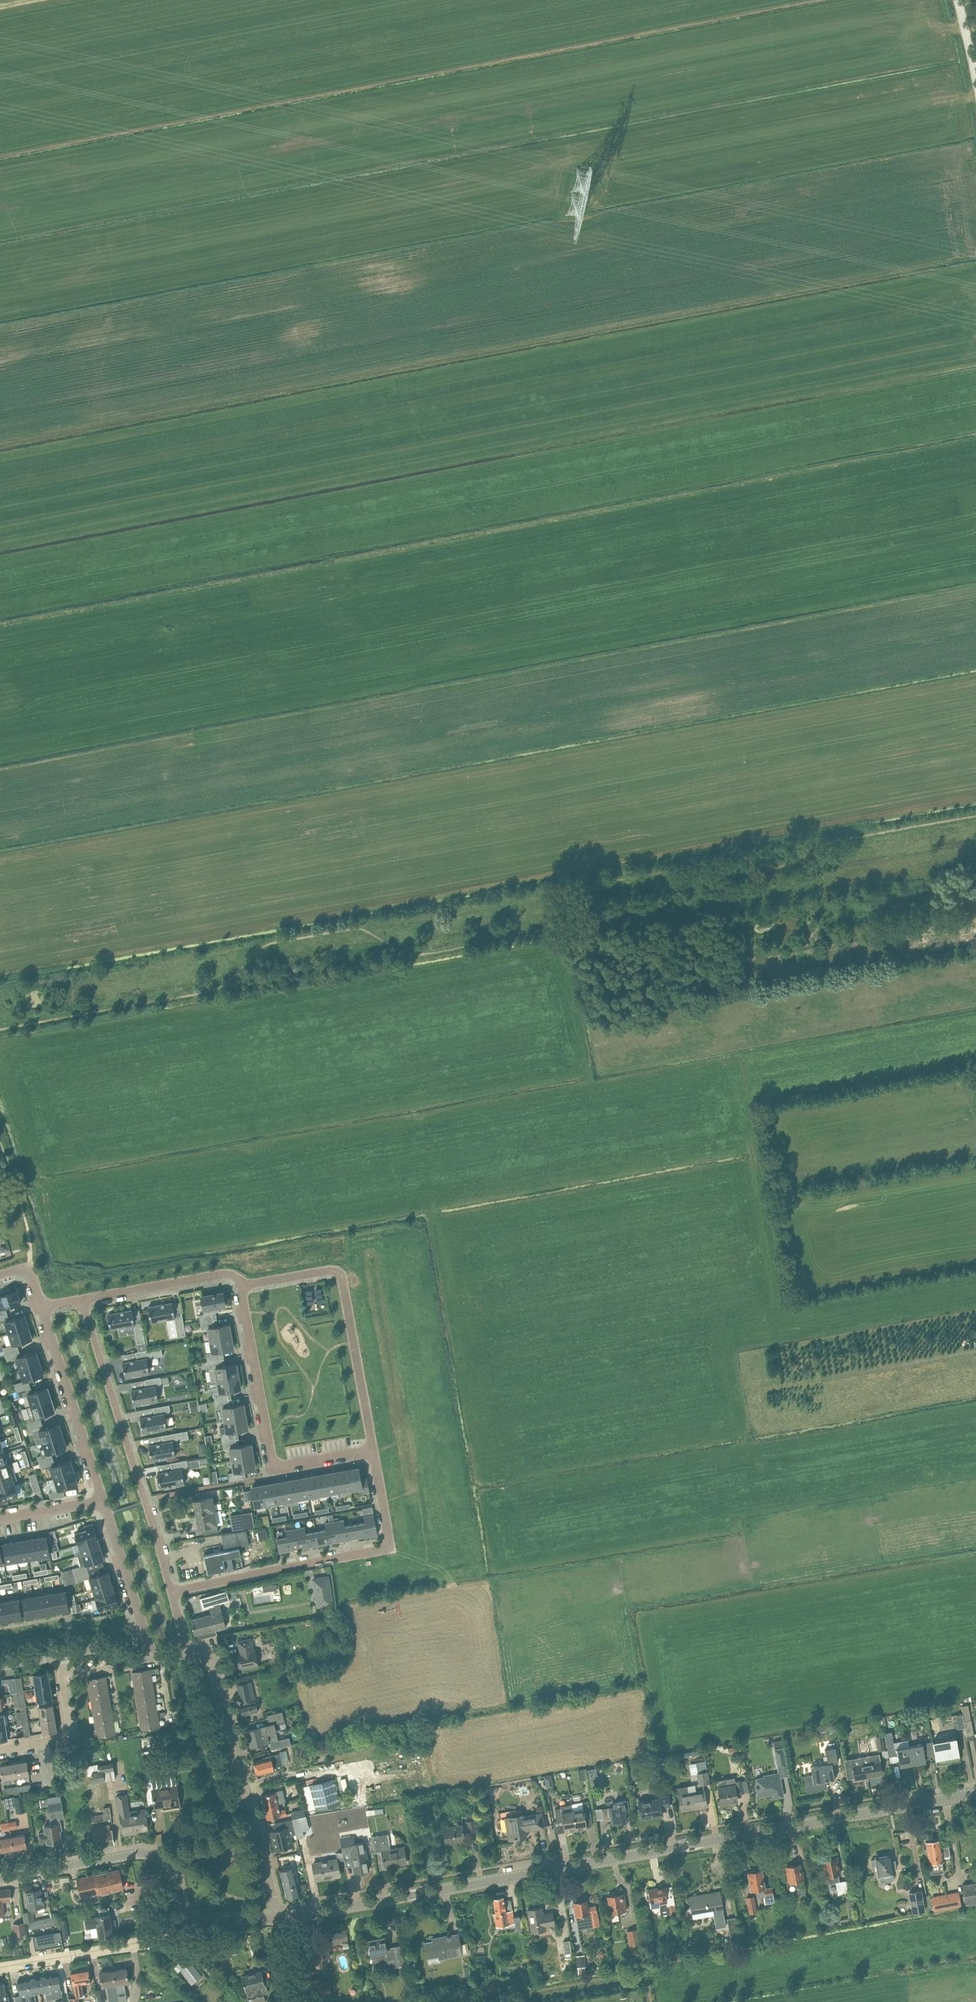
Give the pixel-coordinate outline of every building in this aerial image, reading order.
[(911,953),(895,956),(896,961),(912,958),(911,953)] [(821,965),(812,967),(814,975),(823,974),(821,965)] [(7,1313),(5,1307),(21,1302),(17,1290),(11,1292),(10,1289),(0,1292),(0,1306),(1,1308),(0,1308),(0,1316),(7,1313)] [(219,1310),(218,1307),(225,1305),(223,1293),(214,1294),(214,1293),(212,1294),(213,1294),(201,1297),(204,1314),(199,1314),(200,1321),(214,1319),(213,1312),(221,1311),(221,1310),(219,1310)] [(172,1302),(148,1307),(151,1322),(174,1318),(178,1336),(186,1335),(182,1312),(174,1314),(172,1302)] [(132,1310),(107,1314),(110,1329),(134,1325),(137,1344),(145,1342),(141,1320),(134,1321),(132,1310)] [(7,1313),(0,1316),(0,1323),(2,1329),(7,1327),(8,1333),(28,1327),(25,1315),(9,1320),(7,1313)] [(215,1326),(214,1319),(200,1321),(202,1329),(208,1328),(210,1340),(233,1336),(233,1335),(232,1336),(231,1329),(230,1330),(229,1324),(215,1326)] [(32,1339),(28,1327),(8,1333),(12,1345),(3,1347),(5,1354),(19,1350),(17,1343),(32,1339)] [(233,1336),(210,1340),(212,1352),(206,1353),(207,1361),(221,1359),(220,1351),(233,1349),(232,1343),(233,1343),(232,1337),(233,1336)] [(122,1362),(125,1377),(149,1373),(147,1358),(163,1355),(161,1347),(136,1352),(137,1359),(122,1362)] [(21,1356),(19,1350),(5,1354),(7,1361),(16,1358),(20,1369),(40,1363),(36,1351),(21,1356)] [(223,1366),(221,1359),(207,1361),(211,1382),(218,1380),(217,1380),(240,1376),(240,1375),(239,1376),(238,1369),(237,1370),(236,1364),(223,1366)] [(43,1375),(40,1363),(20,1369),(23,1381),(14,1384),(17,1390),(30,1386),(28,1380),(43,1375)] [(146,1387),(131,1390),(134,1405),(158,1400),(156,1386),(162,1385),(169,1383),(168,1376),(161,1378),(161,1377),(144,1380),(146,1387)] [(240,1376),(217,1380),(218,1380),(219,1386),(212,1387),(215,1401),(228,1399),(227,1391),(240,1388),(239,1383),(240,1383),(239,1376),(240,1376)] [(32,1392),(30,1386),(17,1390),(19,1397),(28,1394),(31,1405),(31,1406),(51,1399),(47,1388),(32,1392)] [(55,1411),(51,1399),(31,1406),(31,1405),(27,1407),(30,1419),(26,1420),(28,1427),(42,1422),(40,1416),(55,1411)] [(230,1406),(228,1399),(215,1401),(216,1409),(223,1408),(225,1420),(247,1416),(247,1415),(246,1415),(245,1409),(244,1409),(243,1404),(230,1406)] [(198,1400),(190,1402),(192,1412),(200,1410),(198,1400)] [(140,1417),(143,1433),(167,1428),(164,1414),(171,1413),(169,1405),(153,1407),(154,1415),(140,1417)] [(12,1424),(16,1423),(19,1422),(16,1411),(8,1414),(12,1424)] [(247,1416),(225,1420),(227,1432),(220,1433),(222,1441),(236,1438),(234,1431),(248,1428),(247,1423),(248,1422),(247,1416)] [(44,1429),(42,1422),(28,1427),(30,1433),(39,1430),(43,1442),(63,1436),(59,1424),(44,1429)] [(149,1445),(151,1460),(176,1456),(173,1441),(189,1438),(187,1430),(162,1435),(163,1442),(149,1445)] [(66,1448),(63,1436),(43,1442),(45,1448),(40,1449),(42,1455),(37,1456),(39,1463),(53,1459),(51,1452),(66,1448)] [(237,1446),(236,1438),(222,1441),(223,1449),(230,1448),(232,1460),(255,1456),(255,1455),(254,1455),(253,1449),(251,1449),(250,1444),(237,1446)] [(33,1445),(27,1447),(29,1455),(35,1453),(33,1445)] [(255,1468),(254,1463),(255,1462),(254,1456),(255,1456),(232,1460),(234,1472),(228,1473),(229,1481),(246,1478),(246,1477),(243,1478),(242,1471),(255,1468)] [(55,1465),(53,1459),(39,1463),(42,1470),(46,1468),(48,1474),(52,1472),(54,1478),(74,1472),(70,1460),(55,1465)] [(157,1473),(160,1488),(184,1483),(182,1469),(188,1468),(187,1460),(170,1463),(172,1470),(157,1473)] [(7,1463),(0,1466),(0,1477),(15,1472),(12,1462),(7,1463)] [(351,1489),(347,1468),(346,1468),(347,1469),(341,1470),(341,1471),(337,1472),(337,1470),(336,1470),(340,1491),(351,1489)] [(369,1491),(367,1478),(360,1479),(358,1468),(354,1469),(353,1468),(347,1469),(347,1468),(351,1489),(361,1487),(363,1493),(369,1491)] [(340,1491),(336,1470),(336,1472),(332,1473),(332,1471),(326,1473),(326,1472),(329,1493),(340,1491)] [(15,1472),(0,1477),(0,1488),(14,1484),(19,1483),(15,1472)] [(78,1484),(74,1472),(54,1478),(58,1490),(49,1493),(51,1499),(65,1496),(63,1489),(78,1484)] [(329,1493),(326,1472),(325,1472),(325,1473),(319,1474),(320,1475),(316,1476),(315,1474),(319,1494),(329,1493)] [(319,1494),(315,1474),(315,1476),(311,1476),(311,1475),(305,1476),(304,1476),(308,1496),(319,1494)] [(308,1496),(304,1476),(304,1477),(298,1478),(298,1479),(295,1480),(294,1477),(294,1478),(298,1498),(308,1496)] [(41,1490),(37,1477),(30,1479),(34,1492),(41,1490)] [(298,1498),(294,1478),(293,1478),(294,1480),(290,1480),(290,1479),(284,1480),(284,1479),(283,1480),(287,1500),(298,1498)] [(287,1500),(283,1480),(277,1481),(277,1483),(273,1483),(273,1481),(272,1481),(276,1502),(287,1500)] [(276,1502),(272,1481),(272,1484),(269,1484),(268,1483),(262,1484),(262,1483),(266,1504),(276,1502)] [(266,1504),(262,1483),(261,1483),(262,1484),(256,1485),(256,1487),(251,1487),(255,1506),(266,1504)] [(14,1484),(0,1488),(0,1503),(0,1504),(7,1501),(6,1498),(17,1495),(14,1484)] [(215,1511),(212,1497),(206,1498),(194,1500),(196,1514),(215,1511)] [(218,1532),(215,1511),(196,1514),(199,1528),(199,1529),(203,1528),(204,1534),(218,1532)] [(254,1526),(252,1512),(242,1514),(244,1528),(254,1526)] [(244,1528),(242,1514),(232,1515),(234,1529),(244,1528)] [(377,1534),(374,1514),(364,1516),(365,1522),(355,1524),(357,1538),(377,1534)] [(357,1538),(355,1524),(345,1526),(344,1520),(334,1521),(338,1541),(357,1538)] [(338,1541),(334,1521),(325,1523),(326,1529),(316,1531),(318,1545),(338,1541)] [(75,1533),(79,1544),(97,1538),(93,1524),(85,1526),(86,1529),(75,1533)] [(265,1538),(265,1527),(257,1527),(257,1538),(265,1538)] [(318,1545),(316,1531),(306,1533),(305,1527),(295,1528),(299,1548),(318,1545)] [(299,1548),(295,1528),(286,1530),(287,1536),(277,1538),(279,1552),(299,1548)] [(246,1530),(236,1532),(238,1546),(249,1544),(246,1530)] [(225,1550),(203,1555),(207,1573),(225,1569),(226,1572),(235,1570),(232,1557),(240,1555),(238,1546),(236,1532),(221,1534),(225,1550)] [(50,1555),(46,1536),(35,1538),(39,1557),(50,1555)] [(39,1557),(35,1538),(25,1540),(28,1559),(39,1557)] [(100,1548),(97,1538),(79,1544),(82,1553),(82,1554),(100,1548)] [(28,1559),(25,1540),(14,1542),(17,1561),(28,1559)] [(17,1561),(14,1542),(3,1544),(6,1563),(17,1561)] [(103,1559),(100,1548),(82,1554),(82,1553),(77,1555),(81,1566),(73,1568),(75,1575),(88,1571),(86,1564),(103,1559)] [(90,1577),(88,1571),(75,1575),(77,1582),(89,1578),(93,1588),(111,1582),(107,1572),(90,1577)] [(318,1606),(332,1603),(328,1576),(313,1579),(318,1606)] [(114,1593),(111,1582),(93,1588),(96,1598),(114,1593)] [(66,1591),(55,1593),(58,1611),(69,1610),(66,1591)] [(58,1611),(55,1593),(44,1595),(47,1613),(58,1611)] [(119,1606),(114,1593),(96,1598),(99,1609),(110,1605),(111,1609),(119,1606)] [(47,1613),(44,1595),(33,1596),(37,1615),(47,1613)] [(37,1615),(33,1596),(22,1598),(26,1617),(37,1615)] [(19,1599),(8,1601),(11,1620),(22,1618),(19,1599)] [(8,1601),(0,1602),(0,1620),(0,1622),(11,1620),(8,1601)] [(226,1626),(223,1617),(219,1603),(214,1605),(214,1606),(209,1607),(211,1614),(191,1619),(195,1635),(226,1626)] [(258,1665),(255,1650),(253,1651),(251,1639),(238,1641),(240,1653),(236,1654),(239,1669),(258,1665)] [(153,1683),(150,1669),(132,1672),(133,1679),(135,1679),(136,1686),(153,1683)] [(50,1686),(48,1672),(34,1675),(36,1688),(50,1686)] [(108,1691),(106,1676),(88,1679),(89,1687),(91,1686),(92,1693),(108,1691)] [(23,1690),(21,1677),(15,1678),(17,1691),(23,1690)] [(17,1693),(17,1691),(15,1678),(8,1679),(10,1694),(13,1693),(17,1693)] [(155,1698),(153,1683),(136,1686),(134,1686),(136,1694),(137,1693),(138,1700),(155,1698)] [(258,1711),(254,1693),(253,1691),(249,1692),(247,1683),(237,1685),(242,1704),(240,1705),(242,1715),(258,1711)] [(52,1699),(50,1686),(36,1688),(38,1701),(52,1699)] [(25,1703),(23,1690),(17,1691),(17,1693),(19,1704),(25,1703)] [(111,1705),(108,1691),(92,1693),(90,1693),(91,1701),(93,1701),(94,1707),(111,1705)] [(157,1712),(155,1698),(138,1700),(137,1700),(138,1708),(140,1708),(141,1714),(141,1715),(157,1712)] [(55,1718),(53,1704),(39,1707),(41,1720),(55,1718)] [(113,1719),(111,1705),(94,1707),(92,1707),(94,1715),(95,1715),(96,1721),(96,1722),(113,1719)] [(160,1726),(157,1712),(141,1715),(141,1714),(139,1714),(140,1722),(142,1722),(143,1728),(141,1729),(160,1726)] [(248,1739),(276,1732),(274,1724),(284,1721),(282,1712),(268,1715),(270,1725),(265,1726),(246,1730),(248,1739)] [(965,1727),(964,1720),(963,1713),(956,1714),(959,1728),(965,1727)] [(57,1731),(55,1718),(41,1720),(43,1733),(57,1731)] [(115,1734),(113,1719),(96,1722),(96,1721),(95,1722),(96,1729),(98,1729),(99,1736),(97,1736),(115,1734)] [(974,1734),(971,1719),(964,1720),(965,1727),(967,1735),(974,1734)] [(913,1764),(910,1745),(894,1748),(891,1731),(884,1733),(889,1757),(898,1755),(900,1766),(913,1764)] [(278,1740),(276,1732),(248,1739),(250,1747),(269,1742),(271,1750),(290,1745),(288,1737),(278,1740)] [(161,1735),(151,1737),(153,1748),(163,1746),(161,1735)] [(885,1749),(883,1735),(877,1736),(879,1750),(885,1749)] [(960,1760),(958,1750),(956,1737),(932,1741),(932,1742),(934,1753),(936,1765),(960,1760)] [(781,1740),(773,1741),(775,1749),(778,1767),(786,1765),(783,1748),(782,1748),(781,1740)] [(363,1741),(347,1744),(348,1750),(364,1746),(363,1741)] [(926,1761),(924,1751),(927,1750),(927,1754),(934,1753),(932,1742),(922,1744),(922,1743),(910,1745),(913,1764),(926,1761)] [(835,1779),(832,1763),(838,1762),(835,1746),(826,1748),(828,1762),(810,1766),(812,1774),(803,1776),(806,1791),(823,1788),(822,1781),(835,1779)] [(278,1769),(275,1754),(263,1757),(264,1759),(254,1761),(257,1774),(278,1769)] [(180,1805),(176,1780),(175,1775),(175,1776),(175,1777),(157,1780),(157,1778),(156,1779),(152,1755),(142,1757),(145,1775),(144,1775),(145,1781),(149,1806),(154,1805),(155,1807),(171,1804),(171,1807),(180,1805)] [(659,1769),(654,1770),(655,1776),(666,1774),(663,1757),(657,1758),(659,1769)] [(852,1759),(844,1760),(847,1778),(855,1777),(855,1779),(882,1774),(880,1765),(880,1760),(854,1765),(852,1759)] [(29,1775),(27,1761),(14,1763),(16,1777),(29,1775)] [(709,1782),(707,1771),(705,1761),(695,1762),(699,1784),(709,1782)] [(16,1777),(14,1763),(0,1765),(3,1779),(16,1777)] [(115,1778),(112,1763),(98,1765),(99,1771),(92,1772),(94,1782),(115,1778)] [(781,1784),(780,1777),(779,1773),(764,1775),(764,1777),(756,1778),(757,1785),(756,1785),(758,1796),(769,1794),(772,1793),(773,1798),(783,1796),(782,1788),(780,1788),(779,1784),(781,1784)] [(551,1775),(545,1776),(547,1787),(553,1786),(551,1775)] [(334,1778),(309,1784),(315,1810),(340,1803),(334,1778)] [(743,1792),(741,1782),(741,1780),(735,1781),(735,1784),(726,1786),(725,1779),(718,1780),(722,1803),(737,1801),(735,1792),(737,1792),(737,1793),(743,1792)] [(707,1806),(705,1796),(704,1789),(688,1792),(687,1785),(679,1787),(680,1793),(678,1794),(681,1809),(692,1807),(693,1809),(707,1806)] [(18,1792),(17,1786),(4,1788),(5,1794),(18,1792)] [(496,1787),(486,1790),(492,1797),(499,1790),(496,1787)] [(278,1804),(276,1796),(282,1795),(281,1789),(274,1791),(274,1792),(262,1795),(265,1807),(278,1804)] [(127,1794),(116,1796),(121,1822),(122,1832),(148,1828),(147,1818),(146,1812),(126,1815),(124,1804),(128,1803),(127,1794)] [(23,1795),(15,1796),(16,1806),(17,1812),(25,1811),(23,1795)] [(661,1807),(670,1806),(668,1795),(659,1797),(659,1799),(638,1803),(641,1818),(663,1814),(661,1807)] [(624,1813),(629,1812),(627,1800),(614,1803),(614,1806),(602,1808),(604,1818),(611,1817),(612,1823),(626,1821),(624,1813)] [(587,1828),(585,1815),(591,1814),(589,1803),(583,1804),(583,1802),(572,1804),(573,1810),(576,1830),(587,1828)] [(61,1840),(59,1830),(61,1829),(59,1816),(64,1815),(62,1803),(49,1805),(52,1823),(44,1825),(46,1832),(39,1833),(40,1842),(47,1841),(48,1843),(49,1842),(50,1843),(54,1843),(55,1841),(61,1840)] [(287,1814),(286,1809),(280,1811),(278,1804),(265,1807),(267,1818),(280,1815),(280,1816),(287,1814)] [(576,1830),(573,1810),(572,1804),(561,1806),(561,1808),(555,1809),(557,1821),(563,1819),(565,1832),(576,1830)] [(290,1812),(292,1819),(305,1815),(303,1808),(290,1812)] [(525,1827),(536,1825),(536,1827),(536,1828),(544,1827),(541,1813),(523,1816),(523,1814),(506,1817),(510,1839),(526,1836),(525,1827)] [(305,1815),(299,1817),(302,1830),(309,1829),(305,1815)] [(292,1845),(290,1835),(296,1833),(292,1819),(280,1821),(282,1828),(270,1831),(275,1850),(277,1849),(278,1851),(286,1849),(286,1847),(292,1845)] [(463,1831),(468,1831),(469,1834),(476,1832),(474,1820),(467,1821),(467,1824),(462,1825),(443,1829),(446,1843),(465,1840),(463,1831)] [(114,1843),(112,1833),(111,1829),(110,1829),(109,1824),(102,1825),(100,1824),(92,1826),(96,1846),(114,1843)] [(27,1846),(25,1837),(25,1834),(11,1836),(13,1849),(27,1846)] [(11,1836),(0,1838),(0,1851),(13,1849),(11,1836)] [(369,1869),(364,1843),(355,1844),(353,1836),(340,1838),(343,1851),(351,1850),(355,1872),(369,1869)] [(406,1861),(404,1851),(403,1847),(390,1850),(389,1844),(387,1845),(386,1837),(380,1838),(379,1836),(371,1837),(374,1853),(382,1851),(385,1867),(390,1866),(389,1864),(406,1861)] [(943,1856),(949,1855),(948,1846),(941,1847),(940,1839),(938,1839),(936,1838),(934,1839),(933,1840),(926,1841),(929,1863),(930,1863),(931,1873),(944,1871),(942,1860),(944,1860),(943,1856)] [(312,1858),(310,1844),(302,1846),(305,1860),(312,1858)] [(893,1873),(892,1868),(896,1868),(894,1860),(891,1861),(890,1855),(876,1857),(876,1859),(871,1860),(872,1866),(877,1865),(880,1882),(894,1880),(893,1873)] [(840,1883),(838,1874),(839,1874),(836,1857),(823,1859),(826,1876),(827,1884),(835,1883),(837,1894),(849,1892),(847,1882),(840,1883)] [(339,1875),(338,1865),(337,1860),(313,1864),(316,1879),(339,1875)] [(806,1898),(803,1880),(804,1880),(802,1870),(800,1871),(799,1863),(787,1865),(790,1882),(796,1881),(799,1899),(806,1898)] [(300,1895),(294,1867),(280,1870),(287,1898),(300,1895)] [(123,1888),(119,1869),(96,1874),(77,1878),(81,1897),(123,1888)] [(764,1888),(761,1870),(756,1870),(755,1869),(751,1870),(750,1871),(749,1872),(752,1890),(756,1890),(758,1897),(764,1896),(765,1903),(774,1901),(772,1886),(764,1888)] [(963,1884),(966,1904),(975,1902),(975,1882),(963,1884)] [(667,1903),(664,1886),(648,1889),(650,1902),(649,1902),(649,1906),(651,1908),(660,1906),(660,1904),(667,1903)] [(11,1899),(10,1889),(0,1890),(0,1915),(4,1915),(3,1901),(11,1900),(11,1899)] [(29,1912),(23,1913),(25,1922),(30,1921),(34,1920),(33,1913),(38,1912),(37,1908),(44,1907),(43,1899),(41,1889),(26,1892),(28,1902),(29,1910),(30,1911),(29,1911),(29,1912)] [(924,1910),(921,1890),(909,1892),(913,1912),(924,1910)] [(692,1912),(713,1909),(716,1927),(725,1926),(722,1908),(723,1908),(720,1891),(689,1897),(692,1912)] [(626,1910),(623,1893),(607,1896),(610,1913),(626,1910)] [(942,1898),(934,1899),(936,1909),(956,1905),(954,1893),(942,1895),(942,1898)] [(513,1915),(512,1909),(512,1910),(506,1911),(503,1896),(493,1898),(496,1913),(495,1913),(497,1925),(508,1924),(515,1923),(514,1920),(520,1919),(519,1914),(513,1915)] [(754,1896),(746,1897),(749,1913),(756,1911),(754,1896)] [(599,1925),(596,1905),(588,1907),(587,1899),(581,1900),(580,1898),(575,1899),(574,1901),(573,1902),(577,1923),(590,1921),(591,1926),(599,1925)] [(676,1914),(674,1904),(667,1905),(668,1915),(676,1914)] [(115,1926),(114,1919),(111,1920),(109,1907),(98,1909),(99,1915),(95,1916),(94,1913),(85,1915),(87,1927),(97,1926),(99,1937),(113,1934),(112,1926),(115,1926)] [(555,1924),(553,1912),(547,1913),(548,1918),(544,1919),(542,1907),(527,1910),(531,1932),(546,1930),(545,1926),(555,1924)] [(735,1917),(727,1919),(731,1940),(734,1940),(735,1947),(741,1946),(739,1939),(735,1917)] [(34,1920),(30,1921),(31,1927),(45,1925),(44,1918),(34,1920)] [(833,1921),(826,1927),(827,1930),(833,1929),(837,1925),(833,1921)] [(21,1924),(11,1926),(13,1937),(23,1936),(21,1924)] [(636,1928),(626,1930),(629,1950),(639,1948),(636,1928)] [(60,1931),(33,1935),(35,1949),(63,1944),(60,1931)] [(439,1940),(425,1942),(426,1952),(427,1958),(428,1963),(440,1961),(439,1956),(444,1955),(445,1958),(461,1955),(461,1954),(467,1953),(465,1943),(460,1944),(459,1943),(458,1934),(449,1935),(449,1934),(447,1934),(447,1935),(439,1937),(439,1940)] [(384,1937),(369,1940),(370,1950),(372,1960),(373,1963),(382,1962),(386,1961),(387,1968),(396,1966),(404,1964),(403,1958),(395,1959),(393,1948),(386,1949),(384,1937)] [(330,1956),(328,1948),(329,1948),(326,1939),(319,1941),(319,1940),(308,1943),(309,1943),(313,1958),(315,1966),(316,1966),(317,1970),(325,1968),(324,1964),(325,1964),(323,1958),(330,1956)] [(571,1952),(569,1940),(563,1941),(565,1953),(571,1952)] [(22,1947),(13,1949),(14,1956),(23,1954),(22,1947)] [(680,1948),(670,1949),(671,1959),(681,1958),(680,1948)] [(601,1950),(597,1954),(602,1959),(606,1955),(601,1950)] [(585,1966),(584,1955),(575,1956),(577,1967),(585,1966)] [(202,1976),(187,1957),(174,1967),(178,1971),(181,1969),(192,1983),(202,1976)] [(83,1984),(90,1983),(88,1968),(71,1971),(75,1996),(69,1997),(69,2001),(80,2001),(79,1996),(85,1995),(83,1984)] [(128,1978),(127,1968),(113,1970),(119,2001),(126,2001),(127,2000),(125,1989),(123,1988),(122,1982),(129,1981),(128,1978)] [(261,1986),(269,1984),(265,1969),(261,1971),(242,1976),(248,1999),(252,1998),(253,2001),(258,2001),(265,2000),(261,1986)] [(113,1970),(100,1972),(102,1986),(109,1984),(109,1989),(108,1991),(109,2001),(119,2001),(113,1970)] [(49,1975),(51,1990),(53,1990),(55,1998),(56,2001),(64,2001),(63,1999),(60,1983),(59,1973),(49,1975)] [(40,1984),(38,1984),(40,1992),(42,1992),(45,1991),(47,1991),(47,1993),(45,1993),(47,2000),(55,1998),(53,1990),(51,1990),(49,1975),(39,1977),(40,1984)] [(322,1976),(311,1980),(316,2000),(333,1995),(329,1981),(324,1983),(322,1976)] [(27,1979),(30,1994),(28,1994),(29,2001),(36,2001),(35,1993),(40,1992),(38,1984),(40,1984),(39,1977),(37,1977),(27,1979)] [(15,1996),(16,2001),(29,2001),(28,1994),(30,1994),(27,1979),(18,1980),(20,1995),(15,1996)] [(478,1982),(480,1993),(495,1990),(494,1982),(484,1984),(483,1981),(478,1982)] [(9,2001),(8,1992),(6,1992),(4,1982),(0,1983),(0,2001),(1,2001),(9,2001)] [(98,2001),(103,2001),(105,2001),(103,1989),(96,1990),(98,2001)]
